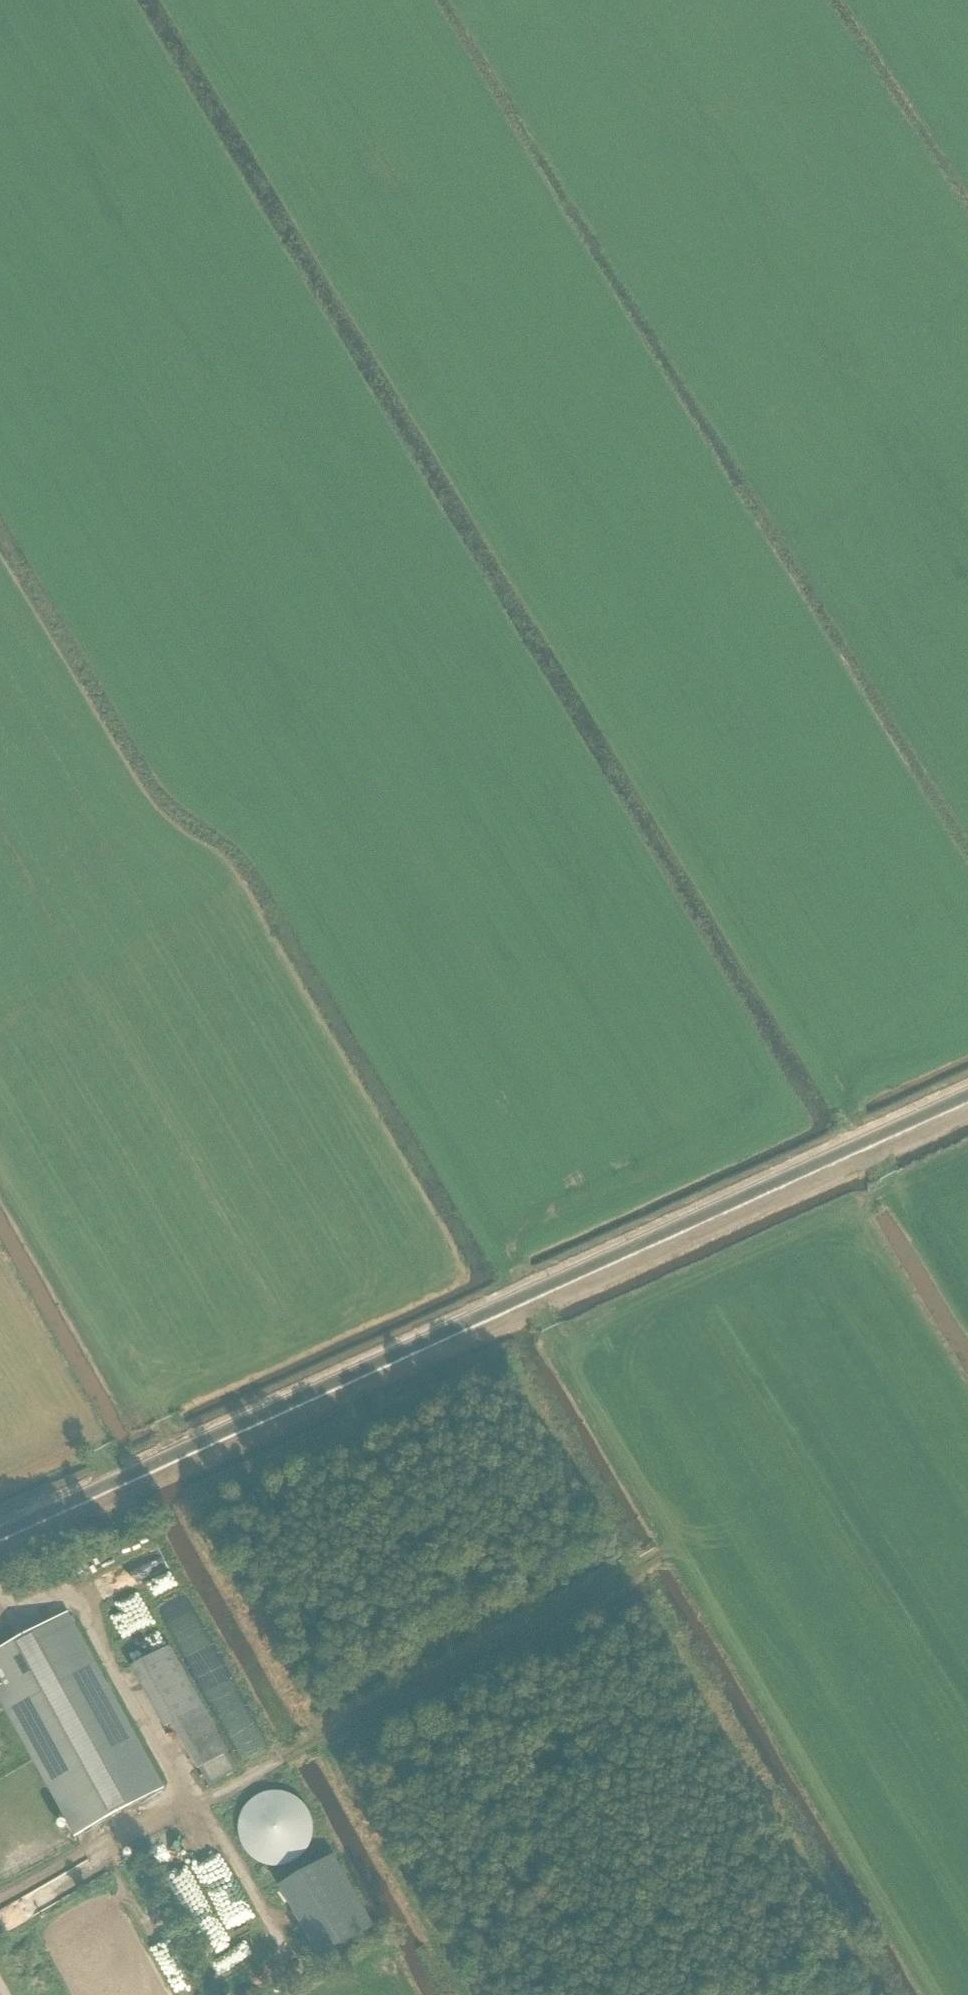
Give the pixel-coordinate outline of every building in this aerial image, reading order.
[(159,1547),(95,1578),(107,1601),(170,1569),(159,1547)] [(164,1788),(68,1613),(0,1650),(0,1698),(76,1836),(164,1788)] [(199,1769),(207,1764),(215,1778),(237,1767),(228,1753),(202,1706),(203,1705),(170,1646),(132,1667),(164,1727),(173,1722),(199,1769)] [(249,1803),(247,1806),(244,1810),(241,1814),(240,1818),(238,1823),(238,1828),(237,1833),(238,1838),(240,1843),(243,1849),(246,1854),(250,1858),(255,1862),(259,1864),(265,1866),(271,1867),(277,1867),(281,1867),(287,1866),(292,1863),(296,1860),(300,1857),(303,1854),(306,1851),(308,1847),(310,1843),(311,1839),(312,1833),(312,1830),(311,1825),(310,1820),(308,1815),(306,1810),(303,1807),(300,1803),(297,1801),(294,1799),(291,1797),(288,1796),(285,1794),(281,1794),(277,1793),(274,1793),(270,1793),(267,1794),(262,1795),(258,1797),(253,1800),(249,1803)] [(374,1929),(334,1855),(279,1886),(319,1959),(374,1929)]
